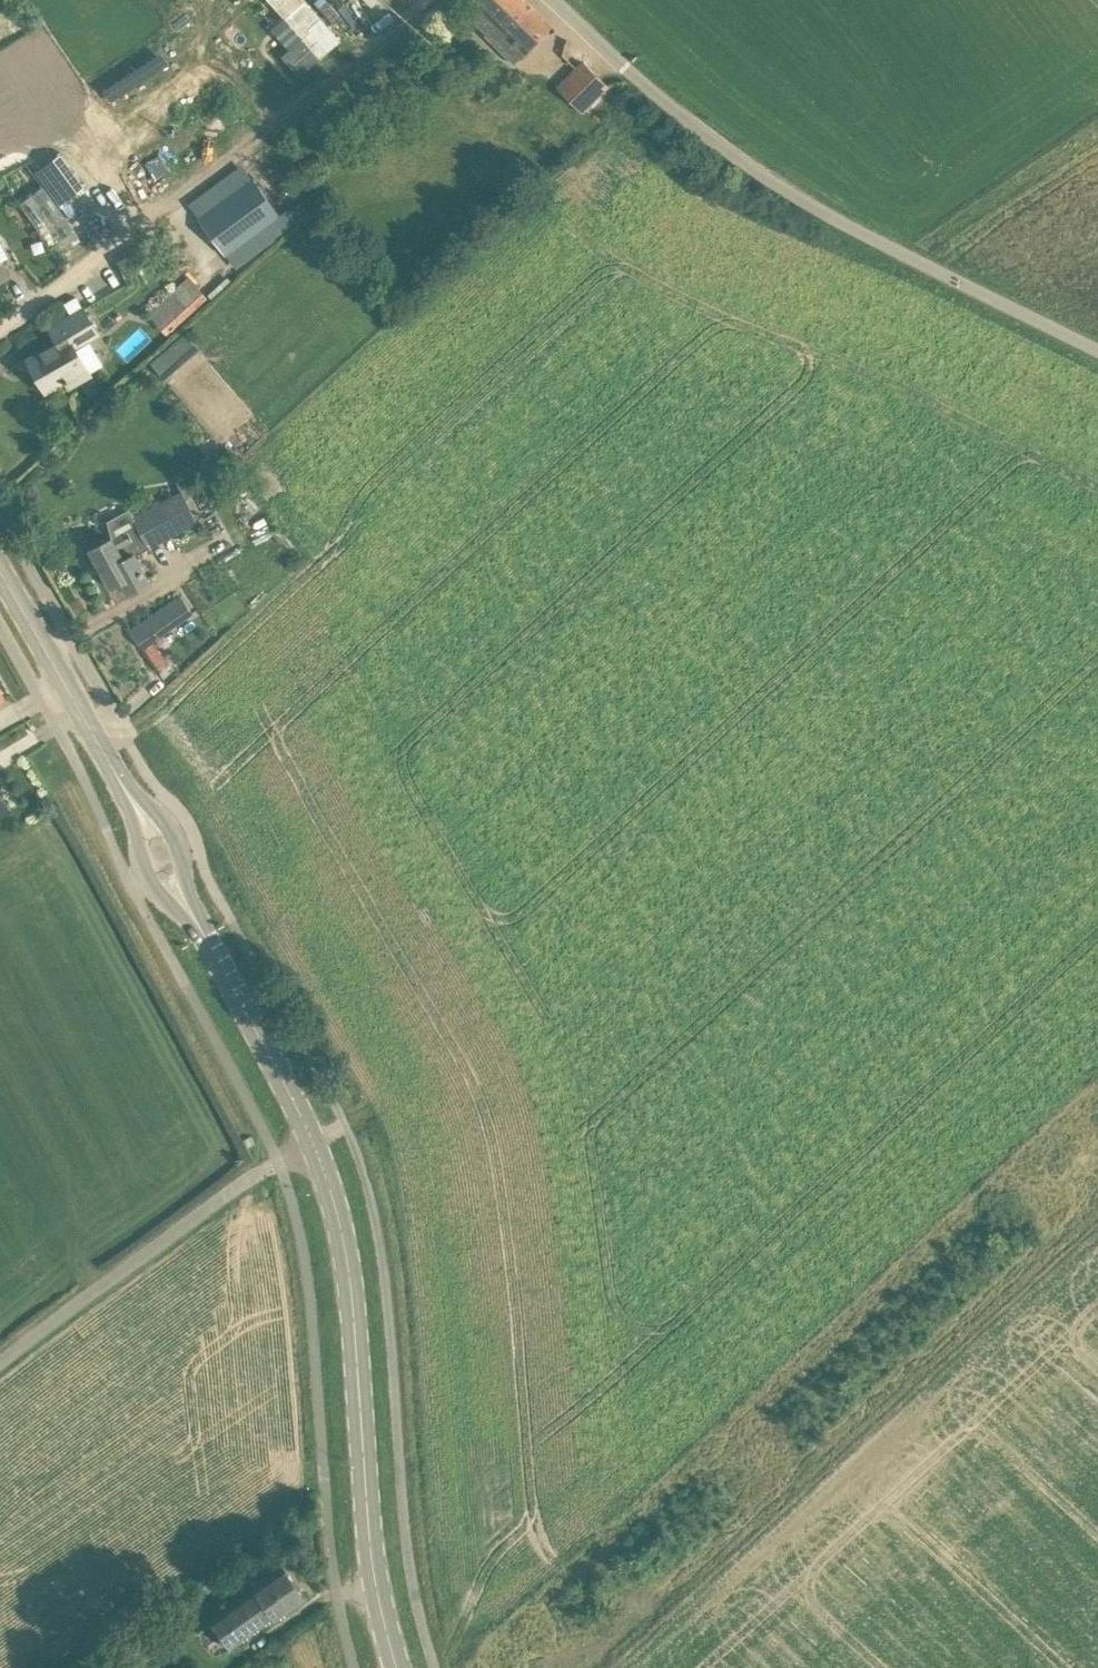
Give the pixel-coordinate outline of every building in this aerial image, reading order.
[(282,14),(267,26),(301,70),(340,40),(308,0),(270,0),(282,14)] [(514,61),(551,23),(527,0),(476,0),(475,1),(500,25),(489,35),(514,61)] [(583,61),(557,87),(583,112),(608,86),(583,61)] [(407,76),(397,64),(384,76),(394,88),(407,76)] [(223,197),(198,217),(225,254),(279,213),(251,176),(223,197)] [(43,185),(19,201),(55,252),(86,230),(82,224),(74,229),(43,185)] [(9,276),(2,262),(0,263),(0,281),(9,276)] [(153,309),(170,328),(205,296),(189,277),(153,309)] [(84,307),(77,295),(64,302),(71,314),(84,307)] [(58,340),(27,358),(46,391),(65,380),(69,386),(93,373),(77,345),(99,333),(84,307),(71,314),(50,326),(58,340)] [(161,367),(194,344),(187,333),(153,357),(161,367)] [(222,447),(209,458),(219,469),(231,458),(222,447)] [(191,473),(176,480),(182,491),(185,497),(200,489),(191,473)] [(135,515),(133,516),(149,546),(197,520),(185,497),(182,491),(135,515)] [(112,536),(90,548),(92,552),(111,586),(122,581),(129,593),(151,581),(136,553),(149,546),(133,516),(135,515),(131,508),(108,520),(112,536)] [(181,596),(131,630),(142,646),(191,613),(181,596)] [(12,809),(0,790),(0,816),(12,809)] [(209,1619),(229,1647),(273,1616),(275,1619),(306,1597),(285,1566),(209,1619)]
